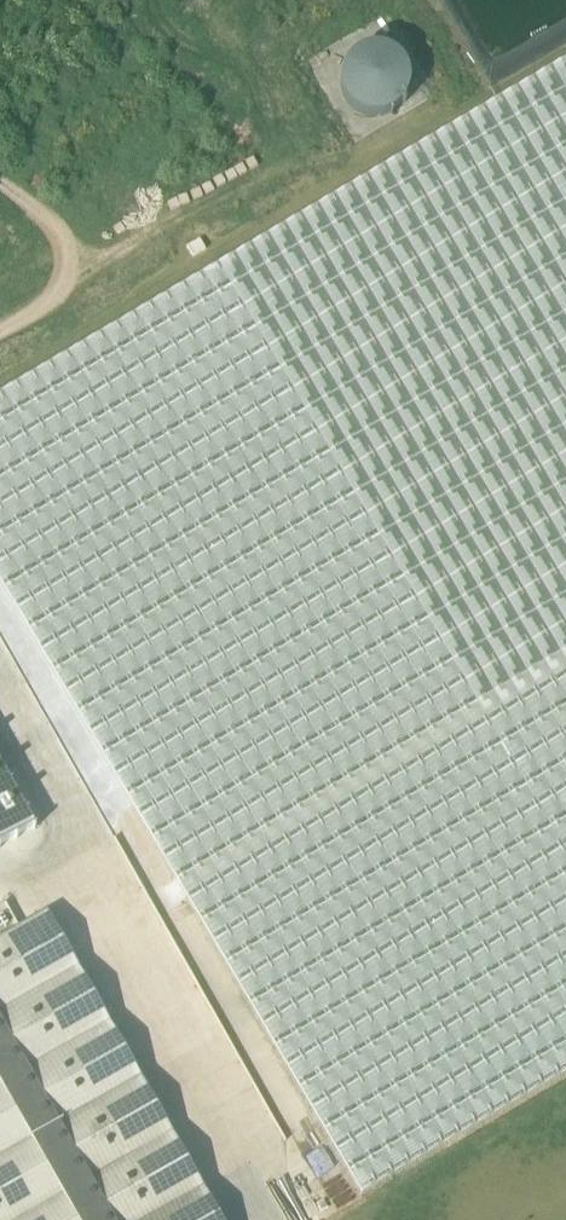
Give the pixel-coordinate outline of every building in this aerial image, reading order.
[(387,47),(324,50),(327,109),(390,106),(387,47)] [(501,99),(273,233),(217,266),(0,394),(0,585),(361,1197),(565,1074),(565,60),(501,99)] [(47,914),(0,940),(0,1219),(221,1219),(47,914)]
